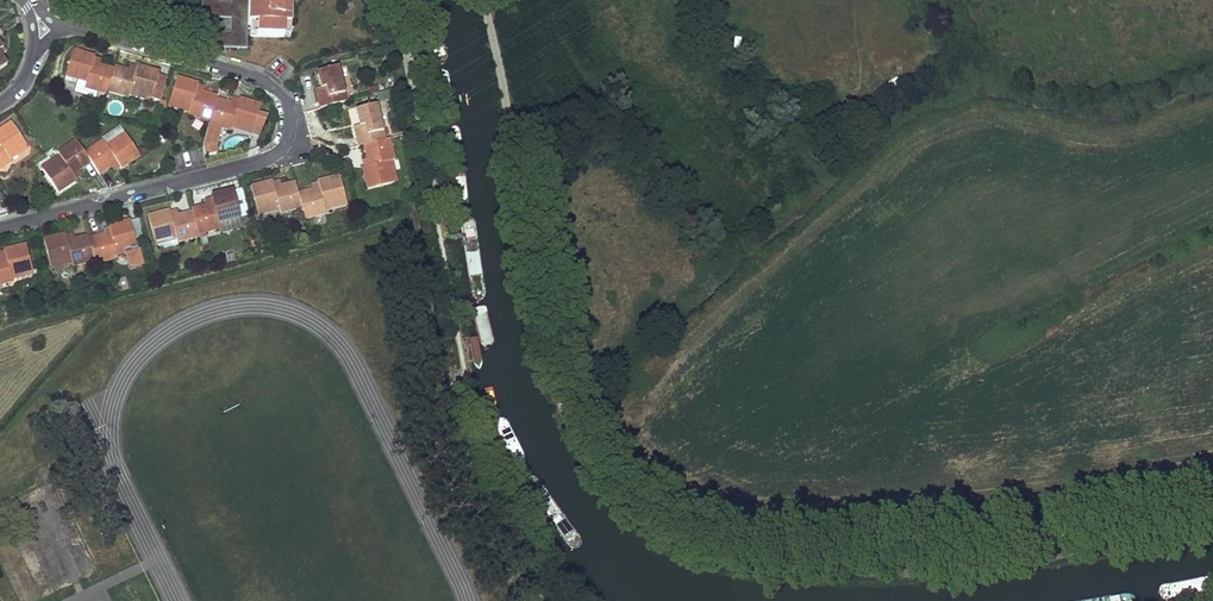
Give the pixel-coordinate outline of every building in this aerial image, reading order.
[(200,47),(246,49),(248,26),(248,0),(201,0),(200,47)] [(248,26),(250,26),(249,37),(281,38),(282,27),(288,27),(289,0),(248,0),(248,26)] [(84,53),(74,50),(66,76),(87,82),(85,88),(106,95),(107,91),(114,68),(93,62),(95,57),(84,53)] [(114,68),(107,91),(129,97),(130,92),(151,98),(159,72),(146,68),(138,66),(136,72),(115,65),(114,68)] [(337,68),(317,73),(321,89),(314,91),(319,109),(346,101),(337,68)] [(185,79),(176,77),(169,102),(190,108),(188,115),(210,121),(217,99),(218,96),(196,90),(198,82),(185,79)] [(209,124),(203,145),(206,155),(216,152),(215,146),(220,128),(230,130),(232,124),(253,130),(262,133),(267,116),(258,113),(261,105),(251,102),(239,98),(238,101),(237,105),(231,103),(217,99),(210,121),(209,124)] [(374,106),(354,111),(358,127),(352,129),(357,147),(362,146),(383,140),(374,106)] [(11,163),(7,158),(26,145),(10,123),(0,130),(0,170),(11,163)] [(103,140),(84,152),(91,163),(99,175),(118,163),(121,169),(130,163),(140,157),(124,134),(106,145),(103,140)] [(383,140),(362,146),(368,167),(361,169),(367,190),(394,184),(388,162),(394,161),(388,139),(383,140)] [(61,158),(43,170),(59,193),(68,187),(76,181),(73,175),(91,163),(84,152),(76,140),(57,152),(61,158)] [(319,190),(298,195),(301,209),(304,221),(326,216),(324,209),(345,204),(339,178),(317,183),(319,190)] [(272,182),(250,188),(257,214),(278,208),(279,215),(301,209),(298,195),(295,184),(273,189),(272,182)] [(213,204),(191,209),(192,212),(197,236),(219,230),(217,223),(239,218),(232,192),(211,198),(213,204)] [(169,211),(148,216),(154,243),(175,237),(176,243),(198,238),(197,236),(192,212),(171,217),(169,211)] [(110,234),(88,239),(94,261),(95,264),(117,258),(115,253),(136,247),(130,221),(108,226),(110,234)] [(65,235),(44,240),(50,267),(72,261),(73,267),(94,261),(88,239),(87,235),(66,241),(65,235)] [(26,244),(3,250),(5,256),(0,257),(0,285),(13,282),(11,276),(32,271),(26,244)]
